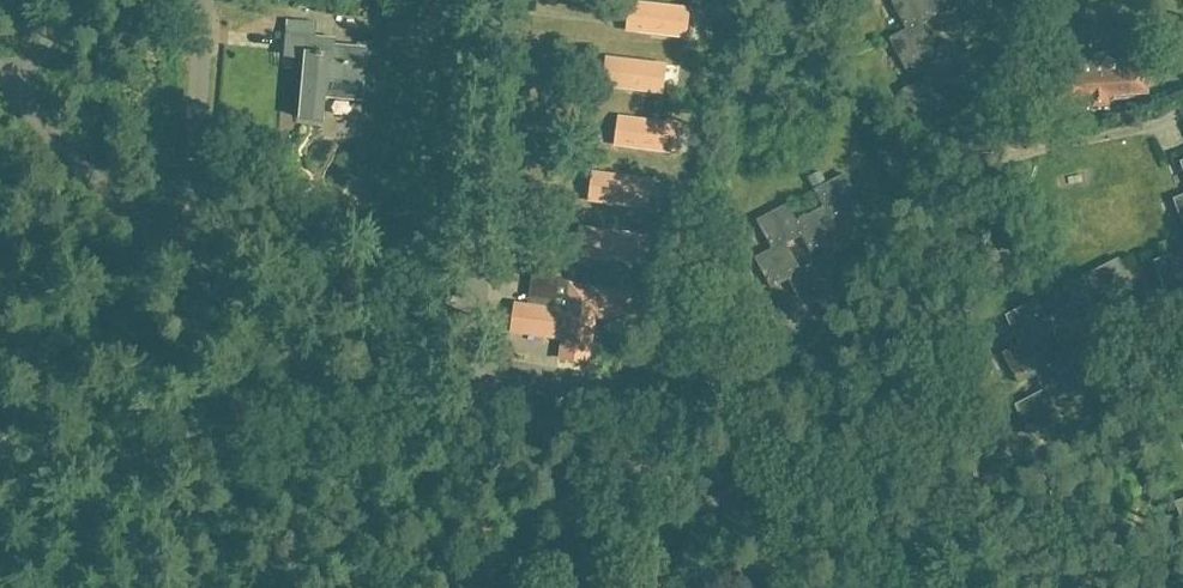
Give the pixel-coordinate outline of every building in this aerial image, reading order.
[(932,3),(930,0),(896,0),(893,1),(909,30),(922,23),(938,15),(932,3)] [(967,0),(937,0),(932,3),(938,15),(947,32),(976,16),(968,0),(967,0)] [(1010,2),(1009,0),(977,0),(986,15),(1010,2)] [(632,3),(630,21),(639,22),(638,32),(685,37),(688,9),(641,4),(632,3)] [(909,30),(891,39),(910,74),(921,68),(918,62),(924,59),(923,59),(936,51),(922,23),(909,30)] [(323,120),(325,99),(362,102),(366,49),(331,46),(331,39),(287,35),(286,50),(306,52),(300,119),(323,120)] [(968,72),(953,42),(936,51),(923,59),(924,59),(932,75),(940,87),(968,72)] [(1147,93),(1146,71),(1144,52),(1059,58),(1062,113),(1088,112),(1087,107),(1107,105),(1106,96),(1147,93)] [(608,58),(606,77),(615,78),(614,88),(638,91),(661,94),(665,65),(641,62),(618,59),(608,58)] [(940,87),(932,75),(904,91),(920,120),(949,104),(940,87)] [(620,117),(618,136),(628,137),(626,147),(673,153),(677,125),(630,119),(620,117)] [(594,173),(592,192),(601,193),(600,203),(647,209),(651,181),(627,177),(604,174),(594,173)] [(825,208),(832,219),(861,204),(845,175),(815,191),(824,208),(825,208)] [(1175,199),(1182,220),(1182,196),(1175,199)] [(758,221),(773,250),(787,244),(802,235),(797,223),(788,206),(758,221)] [(841,236),(832,219),(825,208),(824,208),(797,223),(802,235),(811,252),(841,236)] [(580,237),(579,246),(588,248),(587,257),(610,260),(634,263),(638,235),(614,232),(591,229),(590,229),(581,228),(580,237)] [(801,271),(787,244),(773,250),(756,259),(771,288),(788,279),(801,271)] [(1181,288),(1182,288),(1182,251),(1156,261),(1162,278),(1175,273),(1181,288)] [(1126,274),(1118,259),(1065,286),(1073,303),(1074,303),(1081,316),(1121,295),(1113,280),(1126,274)] [(788,279),(797,295),(798,295),(805,307),(834,292),(818,262),(801,271),(788,279)] [(642,295),(571,285),(572,280),(532,274),(528,306),(516,304),(512,332),(563,340),(562,349),(590,353),(595,317),(638,323),(642,295)] [(798,295),(797,295),(768,310),(784,340),(814,324),(805,307),(798,295)] [(1008,316),(1022,344),(1035,339),(1051,331),(1046,318),(1037,301),(1008,316)] [(1046,318),(1051,331),(1060,348),(1090,332),(1081,316),(1074,303),(1073,303),(1046,318)] [(1037,374),(1049,366),(1035,339),(1022,344),(1004,353),(1020,383),(1030,377),(1037,374)] [(1045,390),(1052,402),(1082,387),(1066,357),(1049,366),(1037,374),(1045,390)] [(1052,402),(1045,390),(1016,405),(1032,435),(1061,419),(1052,402)]
